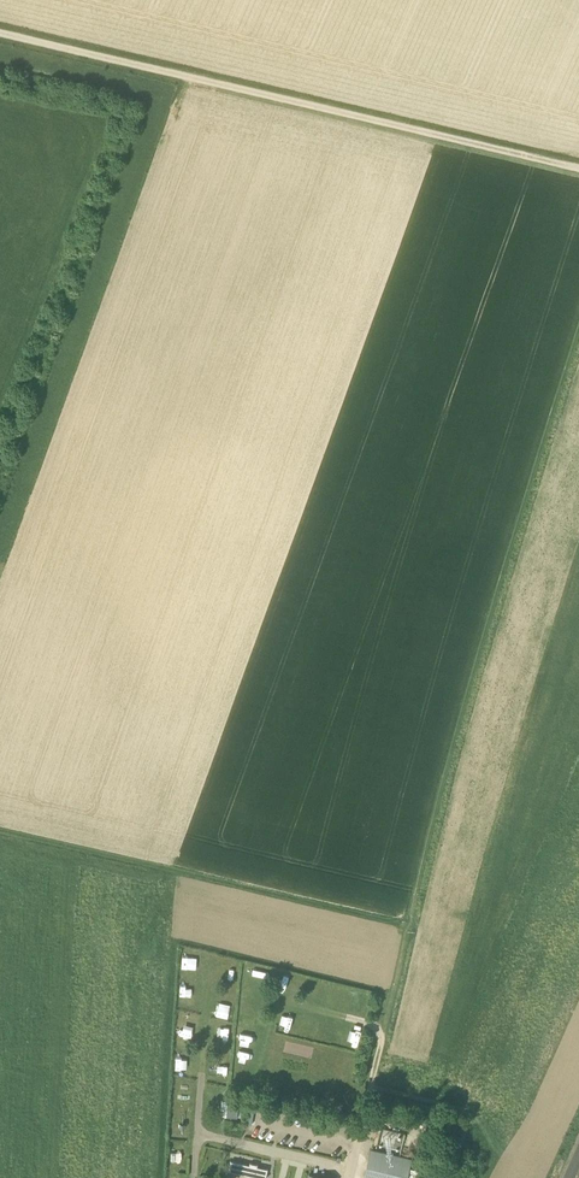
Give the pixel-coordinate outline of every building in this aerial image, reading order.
[(233,1010),(233,997),(222,997),(221,1010),(233,1010)] [(237,1117),(239,1102),(228,1101),(227,1116),(237,1117)] [(330,1110),(340,1112),(342,1103),(332,1101),(330,1110)] [(413,1158),(372,1148),(365,1177),(408,1177),(413,1158)] [(236,1172),(262,1177),(265,1177),(267,1169),(257,1167),(257,1164),(250,1163),(250,1165),(238,1162),(236,1172)]
